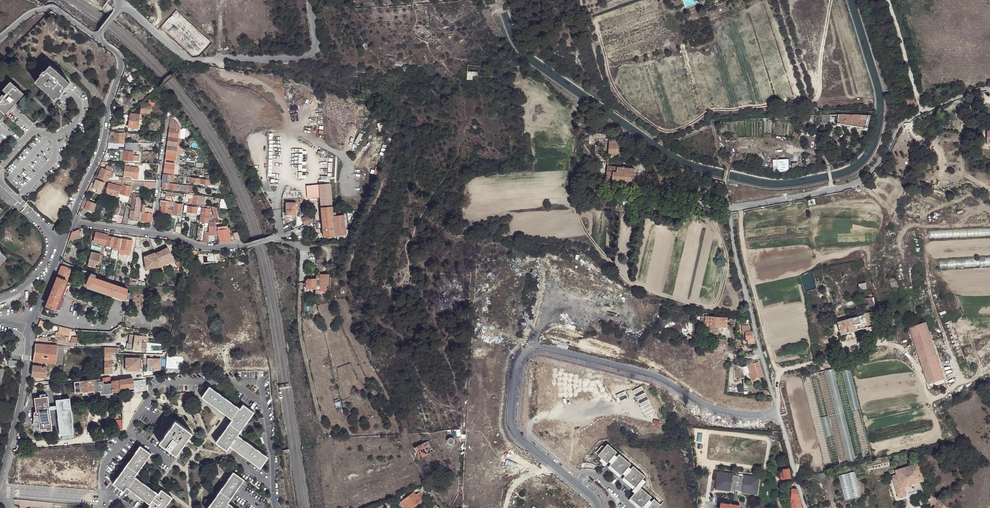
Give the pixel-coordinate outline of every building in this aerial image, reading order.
[(57,97),(64,89),(70,83),(50,66),(45,72),(41,76),(35,83),(54,100),(57,97)] [(480,68),(476,68),(467,67),(467,81),(473,81),(473,77),(479,77),(479,78),(494,78),(494,74),(483,73),(482,73),(480,72),(480,68)] [(10,82),(3,90),(6,93),(4,96),(0,100),(0,109),(5,114),(24,94),(10,82)] [(913,94),(904,96),(908,108),(916,106),(913,94)] [(141,104),(139,106),(140,108),(140,114),(152,116),(153,106),(154,101),(149,100),(148,105),(141,104)] [(139,121),(140,116),(130,115),(128,128),(133,129),(137,129),(138,129),(139,121)] [(838,115),(833,115),(833,122),(839,122),(842,123),(844,115),(840,115),(839,119),(838,118),(838,115)] [(867,128),(870,115),(844,115),(842,123),(851,126),(855,126),(867,128)] [(176,125),(171,118),(169,130),(175,130),(180,129),(178,127),(177,125),(176,125)] [(175,130),(169,130),(168,138),(178,139),(178,138),(179,131),(175,130)] [(119,133),(114,133),(113,136),(113,139),(113,142),(113,144),(124,144),(124,133),(122,133),(119,133)] [(605,139),(605,134),(585,133),(584,140),(589,141),(588,145),(593,145),(594,138),(605,139)] [(608,155),(622,156),(622,153),(620,153),(616,138),(612,138),(612,137),(609,137),(608,155)] [(178,139),(168,138),(167,147),(176,148),(178,140),(178,139)] [(176,148),(167,147),(166,156),(175,157),(176,148)] [(124,152),(123,161),(134,162),(135,158),(132,157),(133,152),(124,152)] [(175,161),(175,157),(166,156),(165,165),(174,166),(175,161)] [(772,159),(772,172),(788,172),(788,159),(772,159)] [(174,166),(165,165),(164,174),(173,174),(174,166)] [(125,167),(124,176),(125,177),(133,177),(134,168),(127,167),(125,167)] [(606,180),(613,180),(625,181),(633,181),(633,168),(607,167),(606,180)] [(100,169),(96,178),(102,180),(106,182),(107,182),(111,173),(110,172),(104,170),(100,169)] [(173,183),(174,176),(164,175),(162,184),(168,184),(168,183),(173,183)] [(94,185),(93,189),(96,190),(101,192),(104,184),(101,183),(95,181),(94,185)] [(118,197),(121,187),(108,184),(107,190),(106,191),(106,193),(113,195),(118,197)] [(319,185),(319,187),(320,201),(321,215),(322,223),(323,238),(345,235),(345,230),(345,229),(344,216),(343,215),(332,216),(329,184),(319,185)] [(129,193),(130,192),(131,188),(123,186),(121,195),(128,197),(129,193)] [(307,192),(307,201),(320,201),(319,187),(307,187),(307,192)] [(127,203),(129,197),(128,197),(121,195),(119,200),(127,203)] [(141,205),(142,199),(140,199),(140,195),(135,195),(134,198),(133,209),(131,209),(130,221),(138,222),(139,213),(140,213),(141,205)] [(200,206),(201,197),(194,196),(193,199),(192,205),(200,206)] [(88,201),(85,209),(93,212),(96,204),(88,201)] [(296,203),(285,203),(285,215),(296,215),(296,203)] [(145,206),(141,205),(140,213),(139,222),(151,223),(153,210),(145,209),(145,206)] [(183,206),(175,205),(174,205),(174,209),(173,216),(181,217),(183,206)] [(205,218),(209,219),(210,215),(210,210),(202,209),(200,223),(204,223),(205,218)] [(310,215),(301,219),(304,225),(312,222),(310,215)] [(215,223),(215,222),(209,223),(209,224),(209,233),(209,235),(218,235),(217,230),(216,225),(216,224),(215,223)] [(217,230),(218,235),(220,243),(231,241),(228,229),(218,231),(217,230)] [(82,238),(79,230),(71,232),(68,241),(82,238)] [(103,245),(105,245),(107,237),(107,236),(96,233),(93,242),(103,245)] [(107,246),(112,247),(114,238),(110,237),(107,237),(105,245),(105,246),(107,246)] [(112,247),(119,249),(121,239),(118,239),(114,238),(112,247)] [(121,239),(119,249),(118,254),(129,256),(132,241),(121,239)] [(146,270),(160,268),(174,260),(171,253),(167,248),(155,253),(144,257),(146,270)] [(180,257),(177,251),(171,253),(174,260),(176,264),(180,262),(178,257),(180,257)] [(98,265),(98,264),(100,255),(91,253),(88,264),(95,266),(95,264),(98,265)] [(61,266),(57,277),(66,281),(68,277),(71,269),(61,266)] [(68,277),(66,281),(61,295),(63,295),(64,293),(73,270),(72,266),(71,269),(68,277)] [(74,267),(72,266),(73,270),(87,275),(90,274),(76,268),(76,269),(74,268),(74,267)] [(95,276),(90,274),(90,275),(89,278),(87,282),(87,284),(87,286),(88,286),(126,299),(127,289),(95,278),(95,276)] [(315,291),(315,294),(320,294),(320,292),(326,292),(326,286),(329,286),(329,275),(321,275),(320,279),(316,279),(308,279),(306,281),(306,289),(315,289),(315,291)] [(57,277),(46,306),(55,310),(61,295),(66,281),(57,277)] [(889,279),(892,289),(898,287),(895,277),(889,279)] [(875,312),(875,307),(873,297),(872,294),(869,294),(869,296),(868,297),(869,298),(866,298),(861,299),(864,312),(864,315),(838,322),(841,335),(856,331),(856,329),(861,328),(861,329),(865,328),(866,330),(867,331),(869,331),(870,331),(871,330),(872,329),(872,327),(872,326),(871,321),(871,312),(875,312)] [(61,295),(55,310),(57,311),(62,300),(63,295),(61,295)] [(885,309),(888,319),(896,317),(893,307),(885,309)] [(670,316),(680,318),(681,311),(672,309),(670,316)] [(701,318),(701,323),(705,324),(705,325),(711,326),(720,327),(721,326),(726,327),(727,318),(718,317),(718,315),(704,314),(703,316),(702,316),(701,318)] [(40,320),(37,327),(45,331),(48,324),(40,320)] [(696,334),(696,327),(694,327),(694,323),(677,324),(677,335),(696,334)] [(925,323),(911,328),(928,383),(943,378),(925,323)] [(750,332),(749,326),(742,327),(743,333),(746,333),(747,339),(748,339),(748,344),(756,343),(752,332),(750,332)] [(76,331),(75,331),(60,327),(58,333),(56,340),(68,343),(76,343),(76,331)] [(126,349),(140,350),(141,347),(144,347),(145,337),(129,335),(128,343),(127,343),(126,349)] [(35,344),(33,362),(42,363),(43,363),(55,364),(57,346),(35,344)] [(64,347),(57,346),(55,364),(61,364),(64,347)] [(104,353),(104,374),(112,373),(112,367),(112,364),(111,353),(104,353)] [(138,358),(125,358),(125,369),(138,369),(138,358)] [(154,358),(145,358),(145,361),(153,361),(154,367),(158,367),(158,358),(157,358),(154,358)] [(158,358),(158,367),(165,366),(166,358),(158,358)] [(763,377),(759,362),(749,365),(751,371),(749,371),(751,378),(759,378),(763,377)] [(32,365),(31,376),(45,377),(46,367),(43,366),(41,366),(32,365)] [(833,369),(825,370),(848,463),(855,461),(833,369)] [(825,370),(817,372),(840,465),(848,463),(825,370)] [(817,372),(809,374),(832,467),(840,465),(817,372)] [(809,374),(802,376),(824,469),(832,467),(809,374)] [(99,378),(73,381),(74,393),(82,392),(82,396),(86,395),(86,396),(91,395),(95,395),(94,391),(100,390),(100,395),(112,393),(112,392),(114,392),(120,392),(120,389),(133,387),(133,381),(133,378),(119,380),(113,380),(111,378),(110,378),(109,377),(103,377),(103,378),(99,379),(99,378)] [(145,380),(133,381),(133,387),(133,391),(145,391),(145,380)] [(633,390),(646,417),(655,412),(642,385),(633,390)] [(202,397),(220,411),(228,401),(209,387),(202,397)] [(616,394),(619,400),(628,397),(625,390),(616,394)] [(47,396),(34,398),(36,412),(34,412),(33,422),(38,423),(39,429),(46,429),(46,430),(52,430),(47,396)] [(232,419),(229,424),(240,431),(253,412),(243,405),(240,409),(239,409),(239,408),(228,401),(220,411),(231,419),(232,419)] [(175,420),(159,442),(176,454),(191,432),(175,420)] [(229,447),(241,455),(248,444),(241,439),(237,436),(236,436),(240,431),(229,424),(216,442),(226,450),(229,446),(230,446),(229,447)] [(433,451),(428,441),(415,447),(417,452),(418,452),(419,454),(422,453),(423,456),(433,451)] [(248,444),(241,455),(259,468),(267,458),(248,444)] [(617,451),(608,444),(599,455),(603,458),(608,463),(617,451)] [(140,445),(126,464),(137,472),(151,454),(140,445)] [(632,464),(620,454),(611,465),(623,475),(632,464)] [(889,462),(870,466),(870,470),(890,465),(889,462)] [(137,472),(126,464),(112,483),(123,491),(126,487),(127,487),(127,488),(138,496),(146,485),(135,477),(134,477),(137,472)] [(923,480),(918,464),(897,471),(898,474),(892,476),(899,497),(900,496),(906,494),(904,491),(901,488),(902,486),(903,487),(923,480)] [(623,475),(611,465),(609,467),(622,477),(623,475)] [(647,475),(635,466),(626,477),(638,486),(647,475)] [(731,489),(735,490),(738,490),(742,491),(742,492),(757,494),(760,476),(744,474),(744,477),(733,475),(734,473),(718,470),(715,489),(731,491),(731,489)] [(854,472),(846,474),(852,498),(861,496),(854,472)] [(218,492),(229,499),(243,481),(232,473),(218,492)] [(846,474),(839,476),(845,500),(852,498),(846,474)] [(638,486),(626,477),(624,479),(636,489),(638,486)] [(138,496),(149,504),(150,504),(148,507),(164,507),(171,498),(161,490),(158,494),(156,494),(157,493),(146,485),(138,496)] [(653,497),(641,487),(632,498),(644,507),(653,497)] [(800,498),(797,489),(792,489),(791,489),(791,498),(800,498)] [(227,503),(227,504),(226,503),(229,499),(218,492),(206,507),(233,507),(227,503)] [(402,507),(412,507),(425,499),(420,492),(416,495),(414,492),(398,503),(402,507)] [(932,497),(931,501),(934,505),(938,507),(947,507),(940,499),(932,497)] [(632,498),(630,500),(640,507),(644,507),(632,498)] [(655,499),(648,507),(658,507),(662,503),(655,499)]
